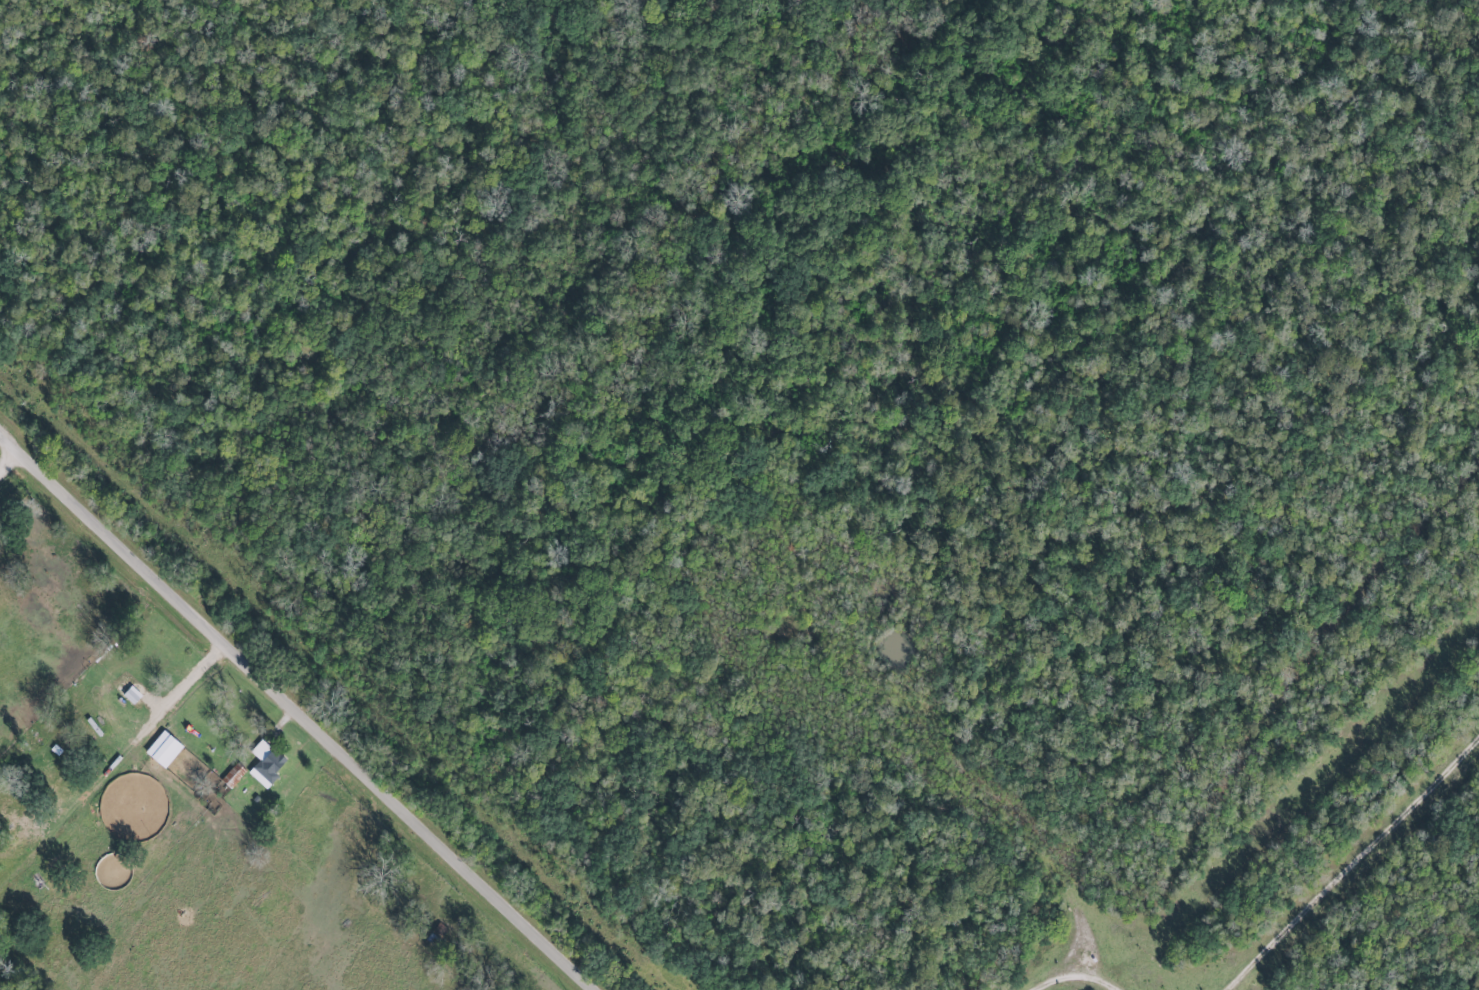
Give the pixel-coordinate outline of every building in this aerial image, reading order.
[(251,752),(260,761),(249,773),(265,788),(288,762),(263,739),(251,752)] [(221,780),(232,790),(248,773),(238,763),(221,780)]
